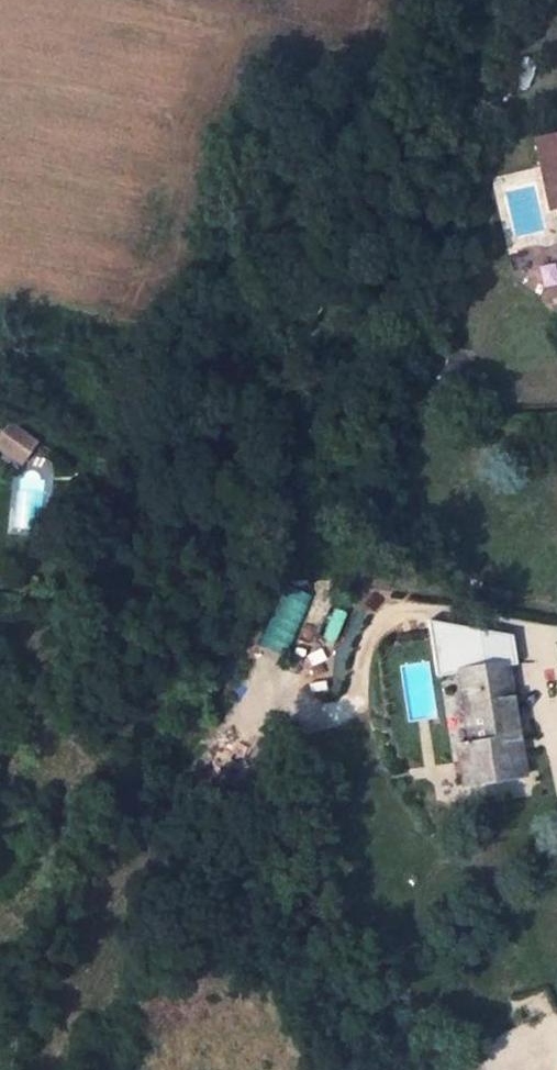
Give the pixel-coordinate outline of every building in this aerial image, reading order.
[(543,175),(551,208),(556,208),(556,138),(535,143),(543,175)] [(0,442),(0,448),(21,463),(37,442),(13,425),(0,442)] [(80,475),(73,487),(89,496),(96,485),(80,475)] [(506,666),(459,672),(470,744),(457,747),(462,785),(524,776),(506,666)]
